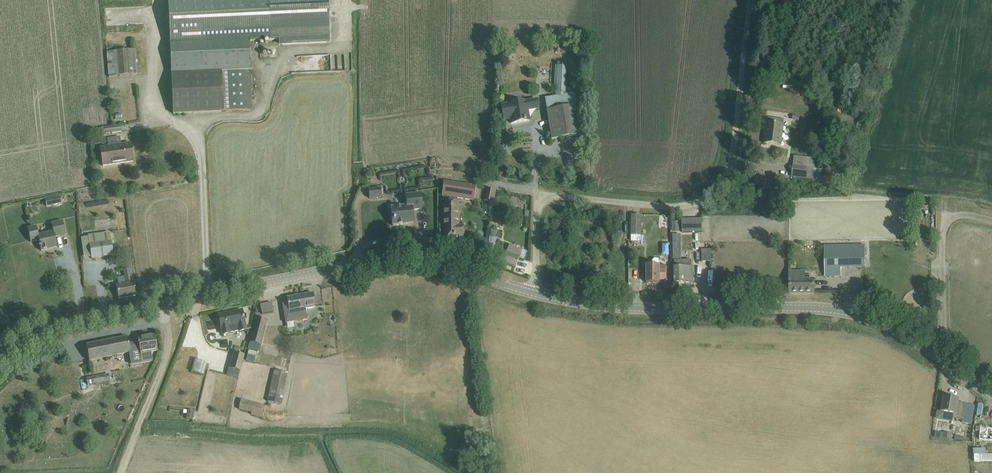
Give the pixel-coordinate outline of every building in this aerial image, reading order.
[(173,114),(252,111),(250,71),(251,71),(250,41),(279,40),(279,44),(330,42),(328,0),(168,0),(173,114)] [(107,52),(109,78),(136,75),(134,50),(107,52)] [(557,97),(546,99),(545,99),(551,140),(581,136),(574,94),(564,96),(565,67),(558,67),(557,97)] [(539,109),(537,101),(502,106),(504,120),(511,119),(512,124),(530,121),(528,111),(539,109)] [(766,123),(765,134),(766,134),(765,143),(781,145),(783,126),(766,123)] [(121,126),(105,128),(97,130),(98,136),(121,132),(121,126)] [(100,149),(103,166),(133,162),(131,144),(100,149)] [(793,164),(792,178),(812,180),(814,167),(793,164)] [(838,189),(845,190),(848,175),(841,174),(838,189)] [(431,177),(424,178),(425,187),(433,185),(431,177)] [(481,189),(475,188),(443,182),(441,197),(473,202),(473,199),(479,200),(481,189)] [(370,189),(370,198),(382,198),(382,188),(370,189)] [(492,202),(494,190),(486,188),(484,201),(492,202)] [(412,211),(422,210),(420,194),(405,195),(407,207),(390,208),(392,226),(414,224),(412,211)] [(60,197),(45,200),(47,207),(62,204),(60,197)] [(460,202),(443,202),(443,229),(443,238),(463,238),(463,236),(464,235),(464,230),(463,228),(463,226),(460,226),(460,202)] [(492,222),(503,224),(505,214),(493,212),(492,222)] [(642,217),(632,216),(632,237),(642,237),(642,217)] [(660,217),(660,227),(668,227),(668,217),(660,217)] [(109,219),(97,219),(98,227),(109,226),(109,219)] [(682,221),(682,233),(702,232),(702,220),(682,221)] [(31,243),(39,241),(41,251),(57,248),(55,237),(66,235),(63,221),(51,224),(53,232),(38,236),(36,227),(28,229),(31,243)] [(87,238),(90,260),(113,257),(110,235),(87,238)] [(519,259),(522,250),(509,245),(506,254),(505,253),(501,263),(515,269),(519,259)] [(824,247),(825,267),(849,267),(849,247),(824,247)] [(711,250),(701,250),(701,262),(711,262),(711,250)] [(666,279),(666,267),(665,267),(665,262),(663,260),(654,260),(653,262),(653,267),(646,267),(646,283),(660,283),(660,279),(666,279)] [(674,261),(675,284),(692,283),(691,261),(674,261)] [(119,287),(117,287),(119,299),(135,296),(131,270),(123,271),(125,278),(117,279),(119,287)] [(804,274),(790,274),(790,294),(814,293),(814,280),(804,280),(804,274)] [(287,301),(282,302),(284,313),(286,322),(307,318),(305,308),(314,306),(311,292),(302,294),(286,297),(287,301)] [(264,314),(276,312),(274,301),(263,303),(264,314)] [(246,330),(242,311),(218,316),(223,335),(230,334),(229,333),(239,331),(239,332),(246,330)] [(248,351),(259,354),(268,322),(255,318),(249,342),(250,343),(248,351)] [(288,331),(286,339),(298,341),(299,334),(288,331)] [(130,354),(129,351),(140,350),(142,364),(153,362),(151,353),(157,352),(155,336),(137,339),(138,343),(128,344),(127,337),(86,346),(89,362),(130,354)] [(229,375),(238,378),(245,355),(242,354),(243,349),(236,347),(230,369),(231,369),(229,375)] [(195,370),(208,373),(210,359),(197,356),(195,370)] [(89,363),(83,366),(87,373),(93,371),(89,363)] [(267,402),(282,405),(288,373),(274,370),(267,402)] [(109,374),(86,379),(88,385),(110,381),(109,374)] [(941,412),(953,415),(952,419),(962,421),(965,404),(959,403),(959,400),(944,397),(941,412)] [(242,400),(239,410),(262,416),(265,406),(242,400)] [(980,401),(978,412),(985,414),(987,403),(980,401)] [(978,423),(976,437),(991,439),(991,425),(978,423)]
